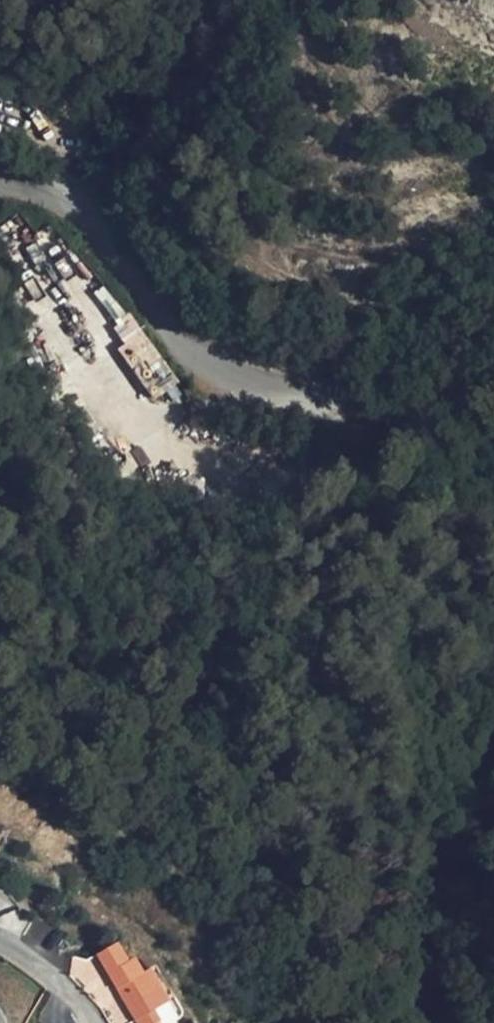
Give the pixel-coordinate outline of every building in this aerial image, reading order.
[(135,375),(86,252),(55,265),(57,270),(29,282),(75,398),(135,375)] [(123,970),(112,952),(95,962),(106,980),(123,970)] [(106,980),(132,1022),(155,1022),(152,1018),(166,1009),(148,979),(142,983),(131,965),(123,970),(106,980)] [(148,979),(166,1009),(152,1018),(155,1022),(178,1022),(179,1018),(158,984),(153,977),(148,979)]
